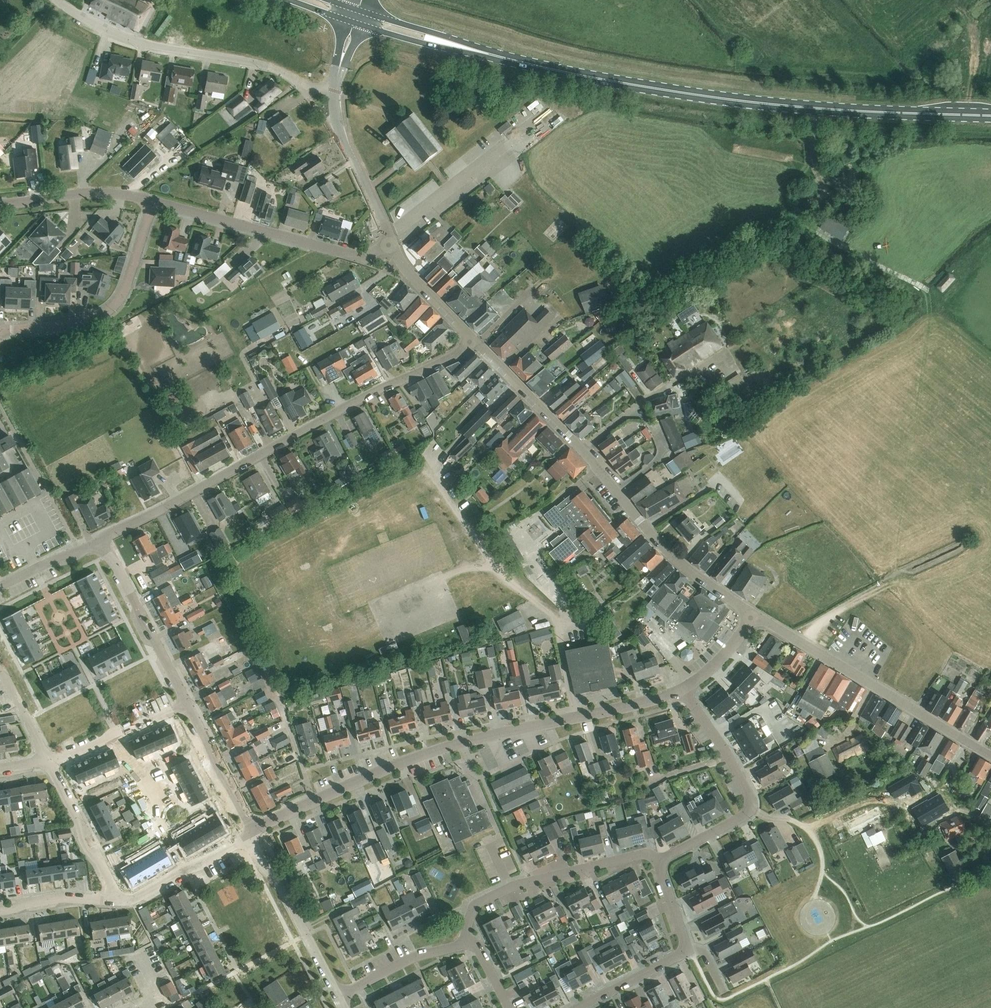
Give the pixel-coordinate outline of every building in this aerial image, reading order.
[(150,7),(135,0),(92,0),(90,5),(108,14),(107,16),(138,31),(150,7)] [(102,64),(100,78),(111,80),(113,73),(128,76),(131,60),(118,58),(119,56),(111,55),(109,65),(102,64)] [(142,60),(139,79),(148,81),(148,79),(159,82),(162,65),(153,64),(154,62),(142,60)] [(194,69),(174,66),(171,83),(191,86),(194,69)] [(208,72),(205,91),(211,92),(211,91),(225,93),(227,77),(215,75),(215,73),(208,72)] [(262,106),(279,91),(270,81),(253,95),(259,102),(253,107),(258,113),(264,108),(262,106)] [(133,83),(130,99),(139,100),(140,95),(139,95),(140,84),(133,83)] [(163,101),(172,102),(174,88),(165,87),(163,101)] [(198,93),(195,108),(204,110),(206,95),(198,93)] [(240,96),(226,107),(233,116),(247,105),(240,96)] [(277,112),(266,119),(272,127),(271,128),(282,144),(285,142),(299,132),(288,116),(282,120),(277,112)] [(414,172),(443,150),(414,113),(386,135),(414,172)] [(259,120),(257,129),(264,131),(266,121),(259,120)] [(41,125),(30,126),(32,143),(43,142),(41,125)] [(160,141),(169,150),(177,142),(172,136),(176,132),(173,129),(169,133),(169,132),(160,141)] [(60,147),(62,169),(76,168),(74,151),(82,150),(80,137),(67,139),(68,146),(60,147)] [(103,155),(107,144),(94,138),(90,150),(103,155)] [(134,177),(155,155),(145,145),(124,167),(134,177)] [(22,157),(13,158),(16,177),(30,176),(30,169),(37,168),(35,148),(21,150),(22,157)] [(302,172),(308,181),(323,171),(313,156),(304,162),(301,157),(289,165),(296,176),(302,172)] [(453,169),(468,168),(467,156),(452,158),(453,169)] [(238,165),(225,161),(222,172),(202,166),(198,182),(212,186),(212,187),(222,190),(225,179),(233,181),(238,165)] [(255,184),(254,184),(256,177),(247,175),(245,181),(240,200),(249,203),(255,184)] [(307,189),(313,197),(314,199),(323,193),(328,200),(337,193),(328,180),(319,187),(316,183),(307,189)] [(290,187),(285,202),(292,205),(296,189),(290,187)] [(260,211),(258,217),(270,220),(273,206),(268,205),(271,195),(261,192),(256,210),(260,211)] [(521,201),(513,192),(507,198),(505,195),(501,198),(511,210),(521,201)] [(843,201),(846,208),(856,203),(852,196),(843,201)] [(101,209),(99,201),(88,203),(91,215),(97,214),(97,210),(101,209)] [(284,224),(304,230),(309,214),(289,208),(284,224)] [(315,212),(312,220),(319,222),(321,214),(315,212)] [(841,240),(848,228),(827,216),(820,227),(841,240)] [(98,235),(110,245),(115,239),(118,243),(119,244),(125,232),(124,231),(124,232),(122,231),(123,229),(112,220),(109,224),(101,217),(93,227),(100,233),(98,235)] [(338,228),(339,222),(323,218),(322,224),(320,223),(317,235),(336,240),(339,229),(338,228)] [(445,218),(442,222),(449,228),(453,224),(445,218)] [(44,249),(32,263),(34,265),(49,263),(61,251),(55,245),(64,235),(46,219),(30,237),(44,249)] [(166,226),(160,246),(174,250),(174,248),(184,251),(187,239),(178,236),(179,230),(166,226)] [(349,231),(342,229),(339,241),(345,243),(346,243),(349,231)] [(429,264),(445,250),(446,252),(462,237),(454,229),(450,233),(453,235),(443,244),(445,246),(442,248),(437,241),(435,243),(430,237),(414,250),(422,259),(423,257),(429,264)] [(10,241),(0,231),(0,252),(10,241)] [(192,253),(185,252),(183,262),(187,263),(194,265),(195,256),(205,259),(205,256),(216,259),(219,247),(209,244),(210,238),(197,235),(192,253)] [(479,244),(474,249),(483,258),(488,253),(493,248),(485,241),(481,246),(479,244)] [(66,261),(71,255),(65,250),(60,256),(66,261)] [(449,251),(445,254),(451,265),(456,262),(449,251)] [(118,266),(125,267),(127,253),(121,252),(118,266)] [(175,252),(174,260),(181,262),(183,254),(175,252)] [(469,270),(458,281),(463,287),(474,300),(493,284),(496,281),(495,281),(504,273),(488,253),(483,258),(478,262),(469,270)] [(469,254),(464,260),(469,265),(466,267),(469,270),(478,262),(469,254)] [(432,288),(447,273),(453,266),(443,256),(436,262),(439,265),(424,279),(432,288)] [(228,257),(217,266),(223,274),(234,264),(228,257)] [(259,268),(260,267),(251,257),(228,278),(231,282),(242,272),(248,278),(253,273),(257,277),(263,272),(259,268)] [(172,260),(168,260),(168,268),(150,267),(150,284),(163,285),(163,282),(174,283),(174,274),(185,274),(187,263),(183,262),(181,262),(174,260),(172,260)] [(70,262),(70,274),(78,274),(79,263),(70,262)] [(79,273),(78,285),(89,286),(87,292),(103,297),(109,276),(94,271),(93,274),(79,273)] [(452,280),(457,275),(453,271),(434,289),(441,297),(455,283),(452,280)] [(209,288),(218,282),(212,273),(203,280),(209,288)] [(351,273),(325,287),(322,289),(326,297),(330,296),(332,301),(358,286),(351,273)] [(937,286),(943,291),(954,278),(949,273),(937,286)] [(54,302),(57,302),(58,282),(58,277),(51,277),(40,277),(39,290),(46,291),(45,302),(47,302),(47,304),(54,304),(54,302)] [(65,283),(58,282),(57,302),(60,302),(60,304),(66,305),(66,302),(69,303),(69,292),(75,292),(76,278),(65,278),(65,283)] [(17,308),(18,288),(11,288),(12,279),(0,279),(0,283),(0,294),(5,294),(5,308),(17,308)] [(18,286),(18,288),(17,308),(29,309),(29,296),(35,296),(36,280),(24,280),(24,286),(18,286)] [(585,313),(592,311),(606,306),(607,306),(610,304),(603,284),(579,293),(585,313)] [(404,312),(418,296),(405,285),(391,301),(404,312)] [(447,303),(455,311),(469,298),(461,289),(447,303)] [(360,295),(343,305),(329,311),(333,318),(341,314),(342,316),(348,313),(365,303),(360,295)] [(329,310),(323,300),(322,298),(313,302),(315,305),(317,308),(311,311),(312,312),(306,316),(308,320),(315,317),(315,318),(329,310)] [(393,308),(384,298),(379,304),(382,308),(380,310),(385,316),(393,308)] [(401,312),(396,317),(393,320),(398,324),(401,322),(408,329),(430,307),(420,298),(404,315),(401,312)] [(463,320),(477,307),(469,298),(455,311),(463,320)] [(477,333),(497,314),(485,302),(465,321),(477,333)] [(677,315),(684,324),(689,320),(687,317),(698,310),(694,304),(677,315)] [(601,323),(613,313),(607,306),(606,306),(592,311),(601,323)] [(520,351),(552,319),(555,316),(546,308),(533,321),(528,317),(530,315),(523,307),(499,331),(502,334),(490,346),(503,359),(515,347),(520,351)] [(367,333),(387,321),(380,309),(360,322),(367,333)] [(431,309),(421,319),(420,318),(415,323),(421,330),(425,334),(441,318),(431,309)] [(272,312),(252,323),(261,339),(269,334),(268,333),(280,327),(272,312)] [(707,319),(689,330),(704,356),(723,343),(707,319)] [(443,320),(437,326),(431,331),(434,335),(425,343),(433,352),(454,332),(443,320)] [(312,343),(304,328),(294,333),(302,349),(312,343)] [(672,351),(662,358),(674,376),(704,356),(689,330),(668,344),(672,351)] [(359,340),(364,351),(380,343),(375,332),(359,340)] [(414,335),(408,340),(413,347),(419,342),(414,335)] [(569,346),(576,340),(572,336),(565,342),(569,346)] [(413,347),(408,340),(402,345),(407,352),(413,347)] [(398,341),(389,346),(384,349),(385,349),(383,350),(381,345),(374,349),(386,371),(399,363),(393,352),(392,351),(401,346),(398,341)] [(601,341),(581,356),(589,366),(608,351),(601,341)] [(552,361),(563,352),(556,343),(545,352),(552,361)] [(347,348),(342,351),(346,358),(351,355),(347,348)] [(343,360),(346,358),(342,351),(318,364),(325,378),(346,366),(343,360)] [(459,361),(447,366),(461,381),(483,360),(476,352),(463,364),(459,361)] [(520,360),(519,358),(510,366),(525,382),(543,367),(535,359),(529,352),(520,360)] [(633,368),(622,354),(617,358),(628,372),(633,368)] [(297,367),(291,355),(281,359),(287,372),(297,367)] [(364,356),(358,360),(368,379),(369,381),(378,376),(373,367),(374,366),(371,360),(367,362),(364,356)] [(351,366),(344,370),(350,382),(356,379),(360,386),(369,381),(368,379),(358,360),(351,364),(351,366)] [(495,372),(486,363),(472,377),(480,386),(495,372)] [(651,391),(663,382),(648,363),(637,371),(651,391)] [(546,386),(555,378),(545,368),(527,384),(539,397),(548,389),(546,386)] [(427,377),(439,399),(451,392),(439,370),(427,377)] [(589,377),(583,370),(577,375),(583,382),(589,377)] [(615,377),(616,379),(619,383),(623,381),(629,389),(636,384),(624,370),(615,377)] [(479,389),(487,396),(483,401),(488,406),(493,402),(509,386),(496,373),(479,389)] [(732,390),(745,383),(740,373),(727,381),(732,390)] [(260,380),(271,400),(279,396),(268,376),(260,380)] [(420,401),(428,397),(433,407),(440,403),(435,393),(433,394),(425,378),(412,385),(412,386),(409,387),(413,395),(416,393),(420,401)] [(593,378),(569,399),(554,411),(563,421),(577,409),(575,406),(591,393),(592,394),(601,387),(593,378)] [(614,378),(606,385),(611,391),(620,384),(614,378)] [(202,383),(206,393),(215,390),(211,379),(202,383)] [(465,379),(460,384),(465,389),(470,384),(465,379)] [(547,402),(554,411),(569,399),(567,396),(579,386),(573,379),(547,402)] [(280,397),(294,421),(307,414),(302,406),(312,400),(304,387),(295,393),(293,390),(280,397)] [(249,390),(240,395),(247,409),(256,405),(249,390)] [(403,409),(407,416),(404,417),(410,429),(417,425),(411,414),(412,413),(400,392),(390,398),(397,412),(403,409)] [(498,421),(501,419),(521,399),(515,392),(493,413),(486,405),(472,419),(459,431),(468,439),(479,427),(492,414),(498,421)] [(653,413),(680,408),(677,393),(659,398),(651,402),(653,413)] [(534,411),(523,400),(511,412),(515,416),(504,427),(507,431),(511,427),(512,429),(514,428),(515,427),(520,422),(521,423),(534,411)] [(686,416),(696,414),(693,401),(683,404),(686,416)] [(283,426),(270,402),(257,409),(270,433),(283,426)] [(233,413),(238,410),(235,404),(229,407),(233,413)] [(601,418),(610,411),(605,404),(596,411),(601,418)] [(217,410),(223,417),(227,413),(222,406),(217,410)] [(428,413),(422,406),(417,410),(423,418),(428,413)] [(578,410),(565,422),(573,431),(590,415),(587,412),(583,415),(578,410)] [(365,438),(369,436),(373,443),(380,439),(378,435),(374,427),(374,426),(365,411),(353,418),(365,438)] [(537,414),(515,435),(512,432),(507,436),(508,436),(492,452),(508,467),(523,452),(536,440),(534,438),(547,425),(537,414)] [(595,428),(590,422),(593,419),(590,415),(573,431),(582,440),(595,428)] [(253,443),(243,426),(239,418),(231,423),(235,430),(230,433),(239,450),(253,443)] [(660,420),(663,427),(674,423),(672,418),(660,420)] [(254,423),(248,427),(253,434),(259,431),(254,423)] [(663,427),(665,433),(676,428),(674,423),(663,427)] [(425,437),(431,434),(426,424),(420,428),(425,437)] [(538,437),(553,454),(565,443),(548,426),(538,437)] [(641,431),(647,440),(652,436),(646,427),(641,431)] [(188,461),(195,474),(200,471),(200,472),(231,454),(230,451),(234,449),(230,444),(225,435),(222,437),(217,428),(183,447),(190,460),(188,461)] [(665,433),(668,438),(679,434),(676,428),(665,433)] [(352,447),(359,444),(352,431),(345,435),(352,447)] [(499,431),(486,444),(492,450),(505,437),(499,431)] [(314,440),(318,445),(310,450),(315,458),(322,454),(327,462),(341,455),(328,432),(314,440)] [(686,449),(695,445),(691,433),(681,437),(686,449)] [(668,438),(670,443),(681,439),(679,434),(668,438)] [(0,441),(0,501),(5,510),(41,491),(10,435),(0,441)] [(613,435),(599,446),(606,456),(624,443),(621,439),(617,442),(613,435)] [(467,438),(450,455),(457,461),(473,445),(467,438)] [(670,443),(672,450),(675,455),(686,450),(683,444),(681,439),(670,443)] [(623,449),(627,447),(624,443),(606,456),(613,466),(627,455),(623,449)] [(403,444),(394,449),(397,456),(407,450),(403,444)] [(587,465),(570,448),(548,469),(559,481),(568,472),(573,478),(587,465)] [(636,449),(627,455),(613,466),(620,476),(634,465),(632,462),(639,457),(640,454),(636,449)] [(693,462),(685,450),(673,458),(683,473),(691,468),(695,466),(693,462)] [(303,466),(301,467),(293,452),(281,458),(284,463),(280,465),(285,474),(297,468),(301,475),(306,472),(303,466)] [(699,460),(698,459),(693,462),(695,466),(691,468),(694,473),(710,462),(706,456),(699,460)] [(144,500),(158,492),(149,476),(159,471),(152,459),(138,467),(141,473),(131,479),(136,488),(137,488),(144,500)] [(112,471),(121,467),(119,461),(110,465),(112,471)] [(361,476),(355,464),(340,472),(342,477),(335,480),(338,488),(361,476)] [(111,474),(115,481),(126,475),(122,468),(111,474)] [(688,487),(697,484),(692,470),(683,473),(688,487)] [(255,500),(256,500),(259,505),(271,498),(268,493),(270,492),(258,472),(243,481),(255,500)] [(639,486),(627,494),(634,504),(646,496),(647,497),(657,491),(647,478),(638,485),(639,486)] [(663,514),(686,501),(676,483),(636,505),(646,520),(661,512),(663,514)] [(490,499),(481,488),(475,494),(484,504),(490,499)] [(72,494),(64,498),(71,511),(79,507),(74,498),(84,492),(83,489),(80,490),(72,494)] [(576,555),(586,547),(593,555),(618,534),(609,523),(612,521),(594,497),(590,500),(583,491),(580,493),(577,489),(556,506),(556,505),(544,514),(556,528),(559,526),(564,532),(560,535),(559,534),(550,542),(555,547),(549,552),(559,564),(574,552),(576,555)] [(209,501),(220,521),(236,512),(229,500),(227,501),(223,493),(209,501)] [(285,503),(291,513),(304,505),(298,495),(285,503)] [(78,503),(90,528),(90,529),(104,522),(103,520),(111,516),(105,504),(97,508),(91,497),(78,503)] [(289,514),(284,505),(275,511),(280,519),(289,514)] [(201,536),(189,512),(174,519),(187,544),(201,536)] [(688,542),(700,532),(684,513),(675,521),(680,526),(677,528),(688,542)] [(741,514),(734,524),(739,527),(746,517),(741,514)] [(717,528),(725,521),(720,515),(712,523),(717,528)] [(264,516),(255,521),(259,528),(267,523),(268,522),(264,516)] [(641,533),(628,518),(617,527),(623,534),(623,535),(620,538),(627,546),(641,533)] [(501,529),(520,561),(524,558),(506,527),(501,529)] [(209,534),(218,549),(220,553),(230,547),(228,543),(220,528),(209,534)] [(717,540),(725,533),(720,529),(704,541),(705,542),(704,542),(688,560),(704,573),(719,555),(710,547),(717,540)] [(147,534),(135,541),(143,557),(151,552),(152,555),(151,555),(156,565),(163,561),(161,557),(168,553),(164,544),(156,548),(154,544),(152,545),(147,534)] [(630,547),(617,558),(626,569),(640,558),(653,546),(643,535),(630,547)] [(725,535),(719,540),(723,545),(729,540),(725,535)] [(709,575),(719,583),(734,565),(737,568),(746,558),(751,551),(746,546),(738,539),(731,547),(732,547),(709,575)] [(664,558),(653,546),(634,563),(640,569),(645,564),(651,570),(664,558)] [(604,554),(608,559),(616,553),(611,548),(604,554)] [(193,566),(201,561),(196,551),(187,555),(193,566)] [(648,576),(654,583),(646,592),(651,597),(659,587),(657,586),(675,568),(665,558),(648,576)] [(179,564),(169,569),(173,577),(183,572),(182,571),(179,564)] [(746,600),(750,595),(754,597),(767,577),(747,564),(731,590),(746,600)] [(158,585),(173,577),(169,569),(167,566),(152,574),(158,585)] [(665,621),(665,623),(691,590),(693,587),(687,582),(689,579),(676,569),(647,606),(665,621)] [(99,584),(93,572),(76,581),(82,593),(99,584)] [(201,579),(206,588),(212,585),(207,576),(201,579)] [(88,604),(105,595),(99,584),(82,593),(88,604)] [(149,596),(159,592),(156,584),(146,588),(149,596)] [(691,590),(665,623),(665,627),(669,626),(689,643),(692,643),(696,637),(699,639),(708,626),(714,630),(718,624),(713,620),(721,609),(727,613),(730,609),(725,605),(726,604),(701,586),(698,591),(693,587),(691,590)] [(154,598),(161,613),(171,607),(168,601),(173,598),(169,591),(154,598)] [(111,606),(105,595),(88,604),(93,615),(111,606)] [(594,614),(603,608),(598,601),(596,598),(587,604),(594,614)] [(117,618),(111,606),(93,615),(99,627),(117,618)] [(181,610),(175,614),(171,607),(161,613),(169,627),(179,622),(178,621),(185,617),(181,610)] [(202,607),(186,615),(189,621),(205,613),(202,607)] [(25,622),(19,610),(2,619),(8,630),(25,622)] [(525,622),(519,610),(498,621),(504,633),(525,622)] [(621,634),(611,618),(604,623),(614,639),(621,634)] [(31,633),(25,622),(8,630),(14,642),(31,633)] [(213,622),(202,628),(202,627),(197,630),(199,635),(204,632),(206,635),(212,632),(213,633),(218,631),(213,622)] [(471,641),(465,624),(457,626),(463,643),(471,641)] [(534,639),(555,638),(554,624),(533,625),(534,639)] [(191,645),(188,640),(194,637),(191,630),(185,633),(184,631),(173,636),(181,651),(191,645)] [(636,637),(644,647),(650,642),(643,632),(636,637)] [(37,644),(31,633),(14,642),(19,653),(37,644)] [(759,652),(773,662),(785,644),(771,634),(759,652)] [(126,650),(122,640),(110,646),(119,664),(130,658),(126,650)] [(617,685),(609,641),(566,650),(575,694),(617,685)] [(43,656),(37,644),(19,653),(25,664),(43,656)] [(119,664),(110,646),(99,652),(108,669),(119,664)] [(794,646),(789,654),(788,653),(782,663),(794,671),(794,672),(800,676),(805,667),(799,664),(806,653),(794,646)] [(689,648),(685,648),(681,650),(680,655),(683,659),(687,660),(691,657),(692,652),(689,648)] [(510,686),(506,687),(510,707),(522,705),(520,690),(519,690),(518,685),(521,684),(518,665),(514,649),(507,650),(510,662),(513,675),(510,676),(511,680),(509,680),(510,686)] [(626,667),(633,665),(638,679),(650,675),(645,660),(638,662),(634,649),(622,653),(626,667)] [(108,669),(99,652),(87,658),(92,667),(96,675),(108,669)] [(203,653),(197,656),(196,654),(186,660),(193,674),(203,669),(201,663),(206,660),(203,653)] [(649,655),(650,658),(645,660),(650,675),(661,672),(655,653),(649,655)] [(764,669),(769,662),(757,654),(752,660),(764,669)] [(215,666),(224,661),(221,656),(213,661),(215,666)] [(532,703),(544,700),(540,678),(530,680),(527,663),(518,665),(521,684),(522,686),(528,684),(529,688),(532,703)] [(557,683),(556,679),(561,678),(558,663),(548,665),(550,676),(540,678),(544,700),(561,697),(557,683)] [(810,684),(797,705),(821,719),(833,698),(838,701),(835,706),(835,708),(837,709),(842,701),(843,700),(845,696),(849,699),(858,684),(854,682),(822,663),(810,684)] [(84,681),(81,674),(75,664),(64,670),(73,687),(84,681)] [(746,664),(738,672),(753,686),(760,678),(766,684),(769,681),(774,676),(757,665),(752,670),(746,664)] [(255,666),(245,671),(251,683),(261,678),(255,666)] [(232,671),(234,676),(241,672),(238,667),(232,671)] [(490,668),(483,670),(487,687),(493,685),(490,668)] [(212,672),(207,675),(203,669),(193,674),(200,688),(211,683),(210,682),(216,679),(212,672)] [(73,687),(64,670),(53,676),(61,693),(73,687)] [(483,670),(476,671),(480,688),(487,687),(483,670)] [(738,672),(730,680),(737,687),(733,691),(744,702),(748,696),(746,694),(753,686),(738,672)] [(391,674),(374,679),(376,686),(383,683),(382,681),(392,679),(391,674)] [(61,693),(53,676),(41,682),(46,692),(50,699),(61,693)] [(212,711),(222,706),(223,707),(228,705),(226,700),(237,695),(228,679),(218,685),(221,690),(216,693),(215,691),(205,697),(212,711)] [(441,681),(444,693),(450,692),(447,679),(441,681)] [(777,679),(774,684),(781,688),(784,683),(777,679)] [(967,683),(960,679),(953,691),(960,695),(967,683)] [(449,685),(452,698),(460,696),(457,683),(449,685)] [(927,708),(938,715),(955,686),(950,683),(944,695),(937,691),(927,708)] [(842,701),(837,709),(841,711),(843,711),(846,707),(854,711),(867,690),(858,684),(849,699),(845,696),(843,700),(842,701)] [(358,695),(365,694),(364,686),(356,688),(358,695)] [(496,695),(494,696),(497,710),(510,707),(506,687),(505,686),(494,688),(496,695)] [(723,687),(714,694),(727,710),(735,703),(738,706),(744,702),(733,691),(729,694),(723,687)] [(325,691),(327,699),(328,702),(342,698),(339,688),(325,691)] [(420,688),(414,689),(417,701),(423,700),(420,688)] [(979,703),(977,702),(983,693),(975,689),(969,697),(971,698),(955,725),(967,732),(979,711),(975,709),(979,703)] [(259,704),(268,699),(264,690),(254,695),(259,704)] [(327,699),(325,691),(310,695),(312,703),(313,703),(324,700),(327,699)] [(416,698),(415,698),(413,691),(407,693),(409,700),(408,700),(410,708),(418,706),(416,698)] [(477,692),(470,693),(472,700),(475,714),(487,712),(484,698),(482,698),(481,693),(477,694),(477,692)] [(461,702),(459,703),(461,717),(475,714),(472,700),(470,693),(464,694),(465,697),(460,698),(461,702)] [(714,694),(705,701),(718,717),(727,710),(714,694)] [(887,702),(874,694),(861,715),(875,723),(887,702)] [(379,696),(383,714),(390,712),(386,695),(379,696)] [(297,699),(299,706),(310,703),(308,696),(297,699)] [(954,724),(963,708),(958,706),(962,699),(956,696),(944,718),(954,724)] [(352,699),(345,700),(344,701),(349,719),(357,718),(352,699)] [(441,702),(442,707),(437,708),(440,722),(453,719),(450,705),(448,705),(447,700),(441,702)] [(274,702),(273,701),(259,708),(261,713),(276,706),(274,702)] [(424,705),(425,710),(424,710),(427,724),(440,722),(437,708),(432,709),(430,704),(424,705)] [(902,711),(891,704),(883,718),(881,716),(875,725),(882,729),(887,721),(894,725),(902,711)] [(274,719),(280,716),(277,708),(270,711),(274,719)] [(405,710),(407,715),(402,716),(405,730),(418,727),(415,713),(413,713),(412,708),(405,710)] [(370,709),(364,711),(371,738),(383,735),(380,721),(368,724),(366,718),(372,716),(371,712),(370,709)] [(359,721),(355,722),(360,741),(361,740),(363,743),(367,741),(368,739),(371,738),(364,711),(364,710),(357,712),(359,721)] [(227,713),(216,719),(224,733),(234,728),(231,721),(235,719),(231,711),(227,713)] [(0,717),(0,724),(0,725),(2,737),(5,750),(17,748),(15,734),(9,735),(7,724),(5,724),(4,722),(15,721),(14,714),(0,717)] [(337,714),(331,715),(334,726),(336,732),(339,746),(351,743),(347,729),(341,731),(337,714)] [(324,717),(326,724),(329,734),(324,735),(328,749),(339,746),(336,732),(334,726),(331,715),(324,717)] [(392,733),(405,730),(402,716),(389,719),(392,733)] [(812,716),(804,723),(811,731),(820,724),(812,716)] [(990,734),(990,716),(989,720),(987,719),(980,729),(975,738),(984,743),(988,736),(989,737),(990,734)] [(673,742),(680,740),(678,732),(676,733),(672,719),(656,723),(658,732),(651,734),(653,743),(672,738),(673,742)] [(315,754),(315,753),(317,752),(314,742),(316,742),(313,728),(310,721),(296,725),(298,732),(303,748),(304,748),(306,755),(309,755),(309,756),(310,757),(315,755),(315,754)] [(735,730),(733,731),(734,734),(739,741),(756,730),(750,721),(735,730)] [(899,721),(891,735),(896,738),(894,741),(894,742),(900,745),(903,742),(905,738),(911,728),(905,724),(899,721)] [(928,727),(919,721),(907,741),(917,747),(928,727)] [(234,728),(224,733),(231,748),(241,742),(251,737),(244,723),(234,728)] [(271,733),(267,726),(254,733),(258,740),(271,733)] [(830,732),(821,726),(816,732),(825,738),(830,732)] [(627,746),(635,744),(640,766),(652,763),(649,751),(647,751),(644,741),(640,742),(636,727),(624,730),(627,746)] [(918,747),(932,755),(943,736),(930,728),(918,747)] [(166,730),(157,733),(163,746),(172,742),(166,730)] [(756,730),(739,741),(744,750),(762,739),(756,730)] [(157,733),(149,737),(155,750),(163,746),(157,733)] [(621,756),(618,748),(619,748),(614,733),(600,737),(605,752),(612,750),(615,757),(621,756)] [(682,735),(687,752),(695,749),(690,733),(682,735)] [(278,738),(282,746),(290,742),(286,734),(278,738)] [(868,746),(862,734),(833,749),(839,761),(868,746)] [(149,737),(141,741),(147,754),(155,750),(149,737)] [(762,739),(744,750),(750,760),(767,749),(762,739)] [(948,739),(934,762),(930,769),(938,774),(944,764),(943,763),(946,757),(951,759),(959,745),(948,739)] [(141,741),(132,745),(138,758),(147,754),(141,741)] [(591,773),(597,771),(598,773),(602,772),(598,761),(594,762),(595,763),(594,763),(592,758),(593,757),(587,741),(576,745),(581,761),(588,759),(590,764),(589,765),(591,773)] [(821,745),(805,753),(819,780),(835,772),(821,745)] [(248,750),(235,756),(242,768),(254,762),(257,760),(259,759),(253,747),(248,750)] [(555,756),(563,774),(564,774),(574,769),(566,751),(555,756)] [(764,786),(783,775),(778,766),(787,762),(781,751),(767,759),(770,764),(756,772),(764,786)] [(113,752),(104,756),(110,770),(119,766),(113,752)] [(545,784),(550,782),(555,780),(551,773),(557,770),(551,755),(539,760),(543,769),(538,771),(545,784)] [(104,756),(94,760),(100,774),(110,770),(104,756)] [(979,756),(970,773),(971,774),(967,781),(968,781),(965,787),(970,790),(973,785),(974,785),(977,780),(982,783),(985,779),(990,769),(990,763),(979,756)] [(190,757),(175,764),(179,773),(194,766),(190,757)] [(607,758),(598,761),(602,772),(611,768),(607,758)] [(922,758),(916,769),(917,770),(917,771),(924,778),(931,764),(922,758)] [(94,760),(84,765),(90,779),(100,774),(94,760)] [(254,762),(242,768),(248,780),(263,772),(257,760),(254,762)] [(84,765),(74,769),(81,783),(90,779),(84,765)] [(135,777),(141,773),(136,766),(130,770),(135,777)] [(194,766),(179,773),(184,783),(199,775),(194,766)] [(264,770),(267,775),(275,771),(272,766),(264,770)] [(499,794),(500,798),(499,799),(505,811),(539,795),(533,783),(532,784),(530,779),(531,779),(525,767),(491,783),(497,795),(499,794)] [(944,767),(939,777),(947,782),(951,776),(948,774),(950,771),(944,767)] [(267,775),(267,776),(270,781),(278,777),(275,771),(267,775)] [(908,790),(911,795),(921,789),(912,774),(889,787),(895,797),(897,796),(908,790)] [(199,775),(184,783),(188,792),(203,785),(199,775)] [(493,825),(485,808),(479,810),(465,780),(462,781),(460,775),(448,780),(448,778),(431,785),(436,796),(423,802),(426,808),(427,808),(434,824),(442,820),(438,809),(441,808),(456,842),(493,825)] [(982,793),(987,796),(990,789),(990,788),(989,787),(990,785),(990,776),(982,793)] [(252,788),(258,800),(270,793),(264,781),(252,788)] [(45,782),(32,784),(35,798),(47,795),(45,782)] [(36,806),(35,798),(32,784),(20,786),(22,800),(29,799),(30,807),(36,806)] [(292,789),(290,784),(270,793),(258,800),(264,812),(276,805),(273,799),(279,797),(278,796),(292,789)] [(203,785),(188,792),(193,801),(208,794),(203,785)] [(651,789),(655,796),(662,792),(658,785),(651,789)] [(770,796),(777,809),(789,803),(792,808),(805,801),(801,796),(797,798),(790,785),(770,796)] [(20,786),(8,788),(10,802),(22,800),(20,786)] [(963,790),(956,786),(952,792),(959,796),(963,790)] [(612,787),(605,787),(605,795),(613,794),(612,787)] [(4,803),(5,811),(12,810),(10,802),(8,788),(0,790),(0,804),(4,803)] [(711,800),(705,803),(713,818),(724,812),(719,803),(724,800),(718,788),(708,793),(711,800)] [(410,817),(419,813),(415,804),(413,805),(407,789),(392,795),(399,811),(406,808),(410,817)] [(954,809),(943,793),(916,810),(925,827),(954,809)] [(980,793),(973,806),(981,810),(988,798),(980,793)] [(646,806),(657,802),(656,797),(644,801),(646,806)] [(116,801),(118,806),(126,802),(123,798),(116,801)] [(390,806),(387,807),(384,800),(384,799),(371,804),(377,819),(380,825),(383,823),(386,822),(391,833),(400,830),(396,820),(390,807),(390,806)] [(109,803),(105,806),(102,800),(90,807),(96,818),(108,812),(108,811),(112,809),(109,803)] [(698,815),(703,824),(713,818),(705,803),(704,801),(698,804),(696,800),(686,805),(693,817),(698,815)] [(190,808),(192,814),(205,808),(202,802),(190,808)] [(689,831),(684,823),(691,819),(682,802),(669,808),(675,819),(670,822),(678,837),(689,831)] [(532,812),(541,808),(538,803),(529,807),(532,812)] [(877,805),(845,821),(850,831),(882,815),(877,805)] [(595,806),(578,811),(580,818),(597,813),(595,806)] [(988,820),(990,814),(990,809),(985,806),(979,815),(988,820)] [(528,821),(521,807),(514,811),(517,816),(516,816),(520,825),(528,821)] [(122,813),(124,817),(131,813),(129,809),(122,813)] [(370,830),(361,809),(348,814),(357,835),(354,836),(357,842),(367,837),(365,832),(370,830)] [(96,818),(101,829),(114,823),(108,812),(96,818)] [(126,822),(126,821),(134,818),(131,813),(124,817),(126,822)] [(636,824),(629,826),(633,844),(645,840),(642,828),(648,827),(645,815),(639,816),(634,817),(636,824)] [(967,831),(960,815),(941,823),(948,839),(967,831)] [(214,816),(207,821),(216,836),(223,832),(214,816)] [(558,819),(562,828),(568,826),(564,816),(558,819)] [(419,833),(432,827),(428,817),(415,823),(419,833)] [(661,817),(651,822),(655,838),(663,834),(668,843),(678,837),(670,822),(665,825),(661,817)] [(329,823),(335,837),(337,841),(332,843),(337,855),(349,851),(345,843),(352,840),(348,830),(346,831),(340,818),(329,823)] [(137,827),(140,825),(141,825),(138,819),(131,822),(134,828),(137,827)] [(207,821),(199,825),(208,841),(216,836),(207,821)] [(550,840),(563,834),(556,821),(543,828),(546,835),(537,839),(545,856),(555,851),(550,840)] [(621,847),(633,844),(629,826),(617,829),(615,822),(610,823),(613,835),(618,834),(621,847)] [(119,834),(114,823),(101,829),(107,840),(119,834)] [(601,834),(590,836),(594,853),(605,851),(602,837),(608,835),(605,824),(599,825),(601,834)] [(199,825),(191,830),(200,845),(208,841),(199,825)] [(575,848),(581,846),(583,856),(594,853),(590,836),(584,838),(583,833),(579,834),(577,826),(570,827),(574,843),(575,848)] [(777,826),(762,834),(772,853),(787,846),(777,826)] [(57,829),(57,830),(59,838),(71,836),(70,827),(57,829)] [(332,843),(327,846),(319,827),(307,832),(313,846),(315,851),(323,848),(329,862),(339,858),(337,855),(332,843)] [(873,827),(866,831),(862,833),(866,840),(870,838),(873,845),(881,842),(873,827)] [(191,830),(183,834),(193,850),(200,845),(191,830)] [(306,854),(304,851),(305,850),(298,836),(286,841),(292,856),(299,853),(300,857),(306,854)] [(517,840),(520,848),(525,856),(531,853),(535,861),(545,856),(537,839),(527,844),(523,837),(517,840)] [(465,849),(461,840),(454,843),(458,852),(465,849)] [(756,854),(749,841),(737,847),(747,865),(754,861),(759,870),(769,865),(762,851),(756,854)] [(379,842),(372,845),(379,860),(386,857),(379,842)] [(158,846),(149,851),(158,868),(168,863),(158,846)] [(787,850),(795,864),(803,860),(795,846),(787,850)] [(731,864),(725,867),(732,879),(741,874),(739,869),(747,865),(737,847),(725,853),(731,864)] [(75,862),(68,863),(67,858),(66,853),(64,853),(64,849),(61,850),(62,864),(64,878),(77,875),(75,862)] [(943,857),(948,867),(961,860),(955,850),(943,857)] [(149,851),(140,856),(149,873),(158,868),(149,851)] [(140,856),(130,861),(140,879),(149,873),(140,856)] [(951,872),(964,865),(961,860),(948,867),(951,872)] [(130,861),(121,866),(131,885),(140,879),(130,861)] [(62,864),(50,866),(52,879),(64,878),(62,864)] [(679,875),(685,888),(699,881),(701,885),(717,877),(710,864),(702,868),(700,864),(679,875)] [(1,873),(3,887),(15,885),(13,872),(7,872),(6,865),(0,866),(0,870),(1,873)] [(50,866),(37,867),(40,881),(52,879),(50,866)] [(27,883),(40,881),(37,867),(25,870),(27,883)] [(635,869),(624,875),(633,892),(640,888),(642,892),(641,892),(643,896),(653,891),(646,878),(640,880),(635,869)] [(777,869),(771,871),(773,878),(779,876),(777,869)] [(419,871),(418,872),(411,875),(418,890),(426,886),(419,871)] [(635,913),(630,903),(628,899),(627,900),(625,896),(633,892),(624,875),(613,880),(622,898),(631,915),(635,913)] [(691,899),(697,912),(717,902),(714,895),(724,891),(718,879),(700,888),(703,893),(691,899)] [(402,886),(399,880),(393,883),(396,889),(402,886)] [(615,902),(622,898),(613,880),(603,886),(608,896),(603,899),(610,913),(619,908),(617,904),(616,905),(615,902)] [(356,897),(367,891),(363,882),(352,888),(356,897)] [(586,887),(576,892),(584,907),(589,904),(592,910),(602,905),(596,893),(590,895),(586,887)] [(172,903),(168,906),(170,911),(189,901),(183,889),(169,896),(172,903)] [(412,891),(407,894),(418,917),(431,910),(423,894),(416,898),(412,891)] [(576,919),(580,917),(577,911),(578,910),(584,907),(576,892),(566,897),(574,912),(573,913),(576,919)] [(353,907),(367,900),(364,894),(350,901),(353,907)] [(405,903),(398,907),(406,923),(418,917),(407,894),(402,896),(405,903)] [(543,896),(539,898),(550,920),(559,915),(564,924),(568,922),(565,915),(566,915),(560,904),(555,907),(552,900),(546,903),(543,896)] [(540,924),(550,920),(539,898),(534,900),(538,908),(532,910),(536,916),(531,919),(536,930),(542,927),(540,924)] [(324,911),(319,900),(313,903),(317,914),(324,911)] [(702,929),(705,933),(706,934),(708,933),(709,935),(728,926),(724,919),(738,911),(733,900),(718,908),(721,913),(703,922),(705,926),(703,927),(702,929)] [(173,916),(177,913),(181,920),(194,912),(189,901),(170,911),(173,916)] [(381,906),(393,929),(406,923),(398,907),(390,911),(387,904),(381,906)] [(524,914),(519,904),(512,907),(518,917),(524,914)] [(334,918),(340,931),(356,923),(352,915),(359,912),(357,906),(334,918)] [(650,915),(647,908),(636,914),(640,921),(650,915)] [(599,911),(592,914),(596,924),(604,920),(599,911)] [(181,920),(175,923),(178,929),(173,931),(176,937),(182,933),(200,924),(194,912),(181,920)] [(141,916),(145,924),(150,921),(146,914),(141,916)] [(129,915),(115,917),(118,933),(131,931),(129,915)] [(484,924),(488,933),(512,921),(510,918),(503,921),(501,915),(484,924)] [(619,920),(623,928),(632,923),(627,916),(619,920)] [(115,917),(103,919),(105,935),(118,933),(115,917)] [(76,918),(63,920),(66,936),(66,940),(72,940),(71,935),(79,934),(76,918)] [(105,935),(103,919),(90,921),(92,937),(105,935)] [(569,922),(574,933),(575,933),(581,930),(575,919),(569,922)] [(638,938),(657,928),(652,919),(629,930),(631,935),(625,937),(628,943),(638,938)] [(53,938),(66,936),(63,920),(51,922),(53,938)] [(145,924),(149,932),(154,929),(150,921),(145,924)] [(388,921),(377,927),(381,934),(392,929),(388,921)] [(488,933),(493,942),(510,934),(507,928),(514,925),(512,921),(488,933)] [(38,924),(40,940),(53,938),(51,922),(38,924)] [(340,931),(346,943),(369,932),(367,927),(360,930),(356,923),(340,931)] [(28,924),(15,926),(17,942),(30,940),(28,924)] [(189,936),(192,942),(206,935),(200,924),(182,933),(185,938),(189,936)] [(761,935),(769,932),(766,924),(758,928),(761,935)] [(734,936),(715,946),(721,958),(743,947),(739,941),(747,937),(741,925),(732,930),(734,936)] [(15,926),(2,928),(5,944),(17,942),(15,926)] [(647,944),(661,937),(657,928),(638,938),(642,946),(647,944)] [(372,937),(369,932),(346,943),(353,956),(368,949),(365,941),(372,937)] [(545,946),(558,940),(554,933),(541,939),(545,946)] [(616,938),(605,943),(609,949),(617,965),(628,960),(622,948),(628,945),(628,944),(622,933),(615,936),(616,938)] [(513,939),(510,934),(493,942),(498,951),(524,938),(522,934),(519,935),(519,936),(513,939)] [(191,951),(194,956),(212,947),(206,935),(192,942),(196,949),(191,951)] [(153,939),(157,946),(162,944),(158,936),(153,939)] [(498,951),(502,961),(519,952),(517,947),(523,944),(521,940),(524,939),(524,938),(498,951)] [(633,941),(628,944),(628,945),(633,955),(639,952),(633,941)] [(591,944),(585,946),(585,947),(588,951),(593,961),(594,963),(600,960),(606,971),(617,965),(609,949),(605,943),(595,949),(594,947),(593,948),(591,944)] [(166,952),(162,944),(157,946),(161,954),(166,952)] [(545,948),(549,954),(554,952),(550,945),(545,948)] [(68,951),(65,952),(68,958),(78,952),(76,947),(68,951)] [(112,950),(113,955),(131,952),(129,947),(112,950)] [(201,959),(204,965),(218,958),(212,947),(194,956),(196,961),(201,959)] [(584,963),(575,967),(583,983),(593,978),(586,965),(591,962),(593,961),(588,951),(585,947),(584,947),(578,951),(584,963)] [(740,956),(743,961),(727,970),(733,982),(752,972),(748,964),(757,959),(752,950),(740,956)] [(56,953),(47,958),(50,963),(58,959),(63,960),(68,958),(65,952),(60,954),(56,953)] [(522,958),(519,952),(502,961),(507,970),(531,958),(529,955),(522,958)] [(206,979),(212,976),(214,980),(230,971),(228,968),(224,970),(218,958),(204,965),(198,968),(201,974),(203,974),(206,979)] [(165,962),(169,969),(173,967),(169,959),(165,962)] [(451,973),(454,980),(470,972),(464,961),(456,966),(453,960),(440,967),(445,976),(451,973)] [(559,965),(555,967),(561,978),(566,975),(573,988),(583,983),(575,967),(573,968),(569,960),(559,965)] [(81,967),(85,974),(95,969),(91,962),(81,967)] [(22,970),(25,976),(33,972),(30,966),(22,970)] [(64,990),(73,1007),(80,1007),(86,1005),(79,992),(81,990),(77,983),(73,985),(77,992),(70,996),(67,990),(68,989),(70,988),(59,966),(52,970),(60,984),(64,990)] [(169,969),(173,977),(177,975),(173,967),(169,969)] [(125,977),(118,980),(115,974),(112,975),(123,996),(134,990),(127,976),(129,975),(125,968),(122,970),(125,977)] [(469,992),(467,987),(475,983),(470,972),(454,980),(457,987),(453,989),(457,998),(469,992)] [(705,998),(698,985),(692,988),(684,972),(671,979),(682,1000),(691,995),(696,1003),(705,998)] [(18,973),(10,976),(13,982),(21,978),(18,973)] [(553,981),(541,987),(550,1003),(561,997),(556,987),(562,984),(556,973),(550,976),(553,981)] [(0,976),(3,980),(2,980),(5,986),(13,982),(10,976),(7,978),(4,974),(0,976)] [(103,980),(101,981),(103,984),(110,997),(110,998),(112,1002),(123,996),(112,975),(107,978),(110,985),(107,986),(103,980)] [(422,978),(412,982),(420,999),(426,996),(429,1003),(433,1001),(422,978)] [(308,1001),(306,1002),(305,1000),(300,993),(290,1000),(276,979),(263,988),(276,1007),(313,1007),(308,1001)] [(160,985),(163,991),(173,985),(171,980),(162,984),(160,985)] [(100,990),(93,994),(101,1007),(112,1002),(110,998),(110,997),(103,984),(101,981),(96,984),(100,990)] [(15,985),(17,991),(23,988),(20,982),(15,985)] [(176,985),(182,997),(190,993),(188,989),(185,990),(181,982),(176,985)] [(402,987),(413,1007),(418,1007),(415,1002),(420,999),(412,982),(402,987)] [(658,1007),(655,1007),(681,1007),(676,999),(671,1001),(662,983),(649,990),(658,1007)] [(166,996),(168,995),(176,991),(173,985),(163,991),(166,996)] [(11,986),(0,992),(0,998),(14,991),(11,986)] [(521,989),(528,1002),(534,999),(538,1007),(539,1007),(550,1003),(541,987),(530,992),(527,986),(521,989)] [(408,1007),(413,1007),(402,987),(394,992),(402,1007),(403,1007),(407,1006),(408,1007)] [(64,990),(62,991),(66,997),(59,1001),(55,994),(53,996),(59,1007),(73,1007),(64,990)] [(180,997),(176,991),(168,995),(172,1001),(180,997)] [(384,996),(390,1007),(402,1007),(394,992),(384,996)] [(41,1002),(37,995),(33,997),(37,1004),(41,1003),(43,1007),(45,1007),(42,1001),(41,1002)] [(53,996),(51,997),(55,1003),(48,1007),(44,1000),(42,1001),(45,1007),(59,1007),(53,996)] [(384,996),(375,1001),(378,1007),(390,1007),(384,996)] [(630,1007),(645,1007),(639,996),(627,1002),(630,1007)] [(445,1007),(443,1007),(483,1007),(478,998),(468,1004),(465,997),(445,1007)] [(708,999),(705,1001),(709,1007),(713,1007),(708,999)]
